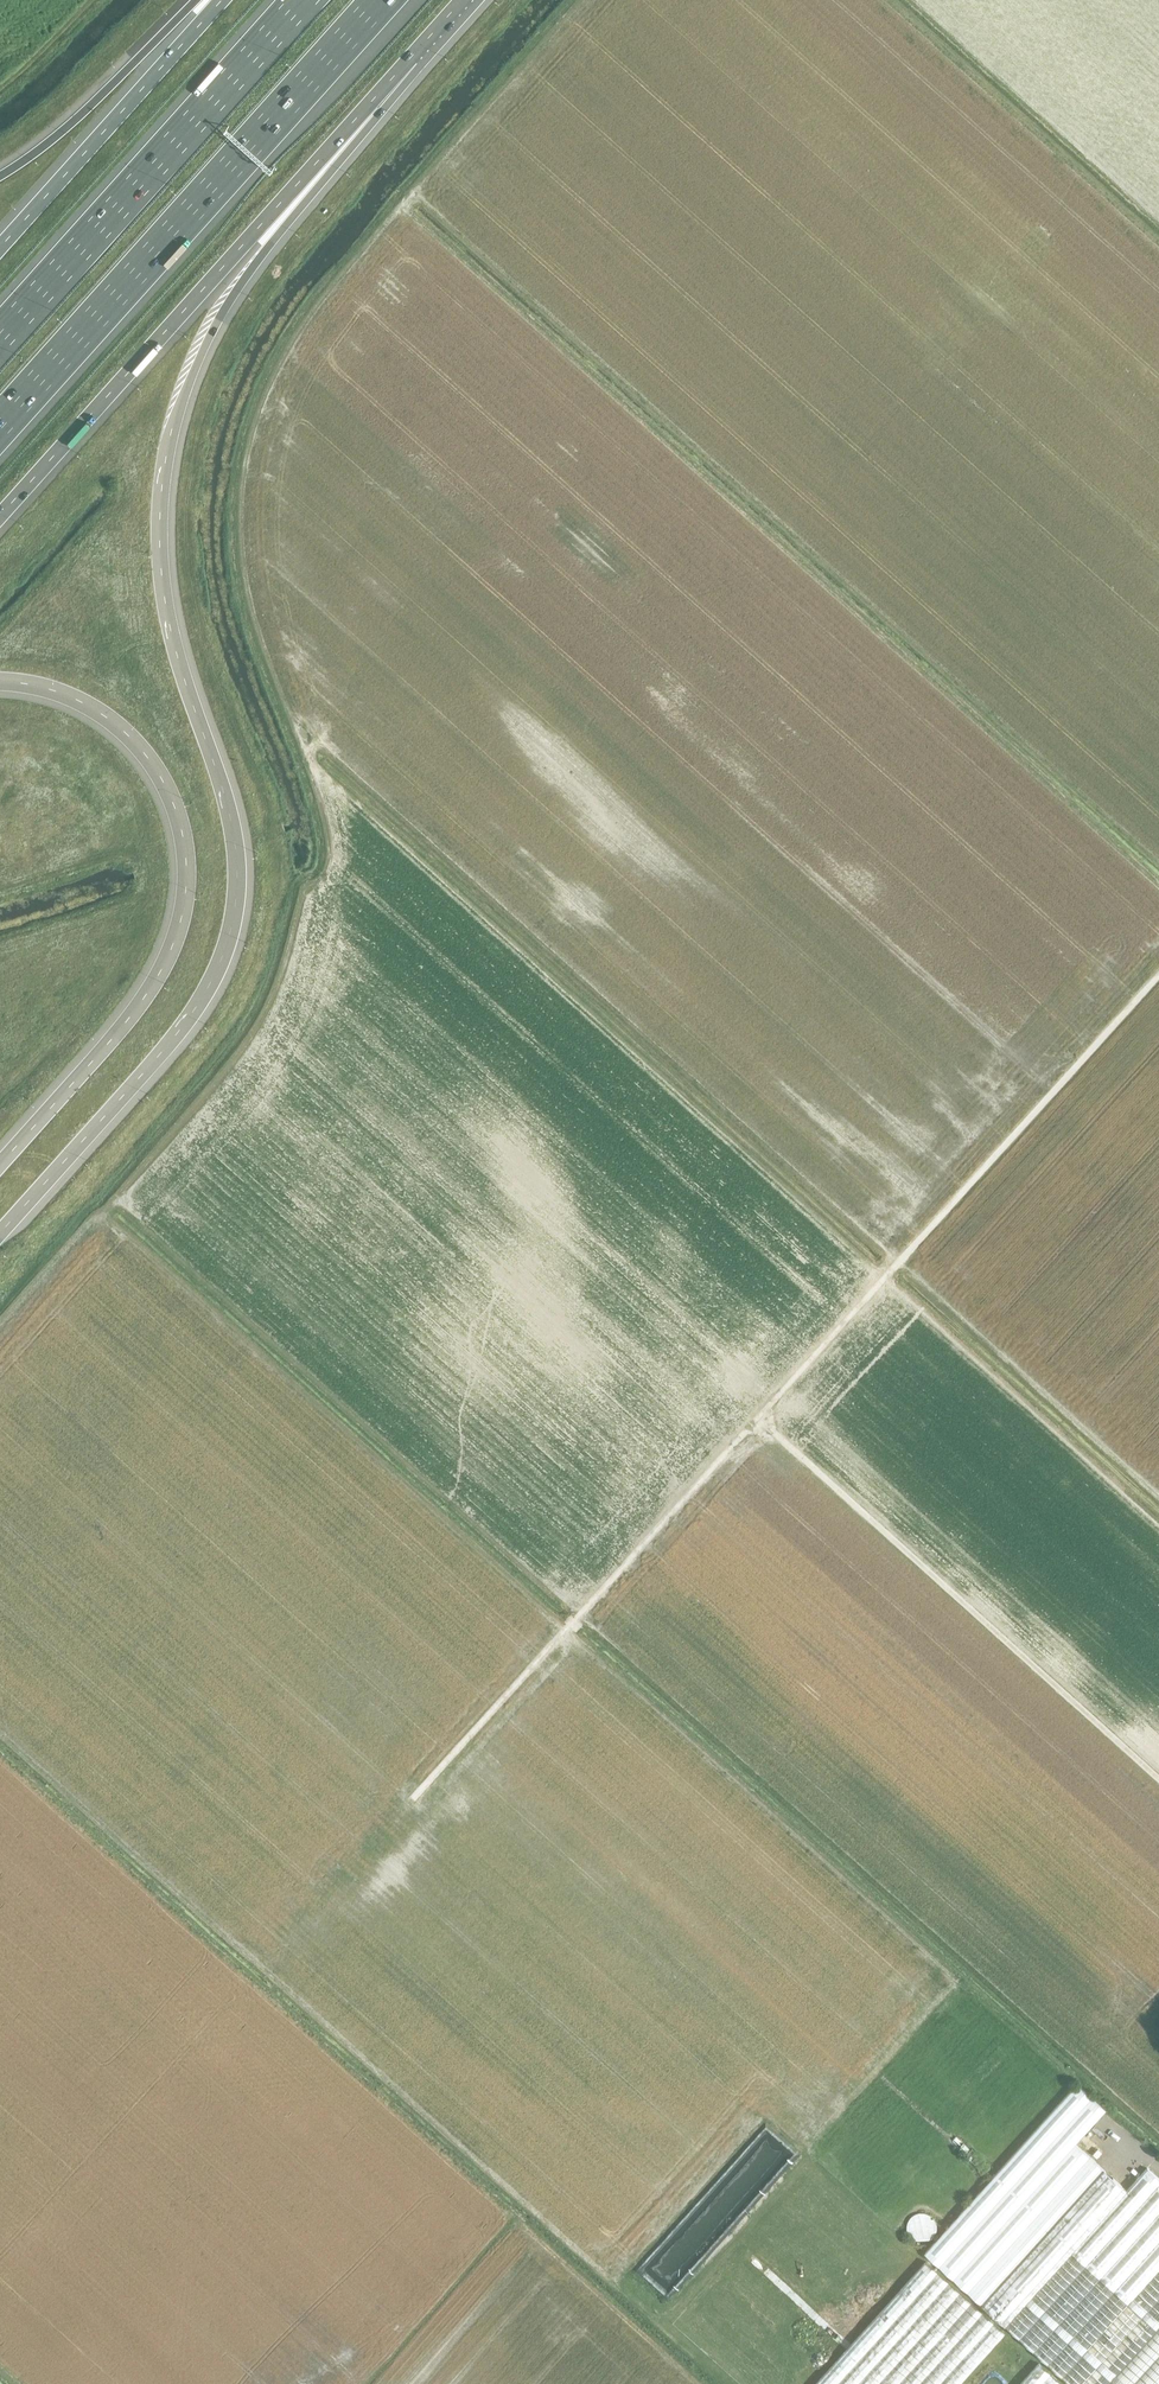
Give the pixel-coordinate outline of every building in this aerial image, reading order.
[(994,2174),(924,2252),(1071,2383),(1158,2383),(1158,2178),(1147,2167),(1127,2189),(1075,2143),(1106,2109),(1077,2083),(994,2174)] [(1005,2332),(925,2261),(814,2383),(958,2383),(1005,2332)] [(1019,2383),(1063,2383),(1039,2362),(1019,2383)]
